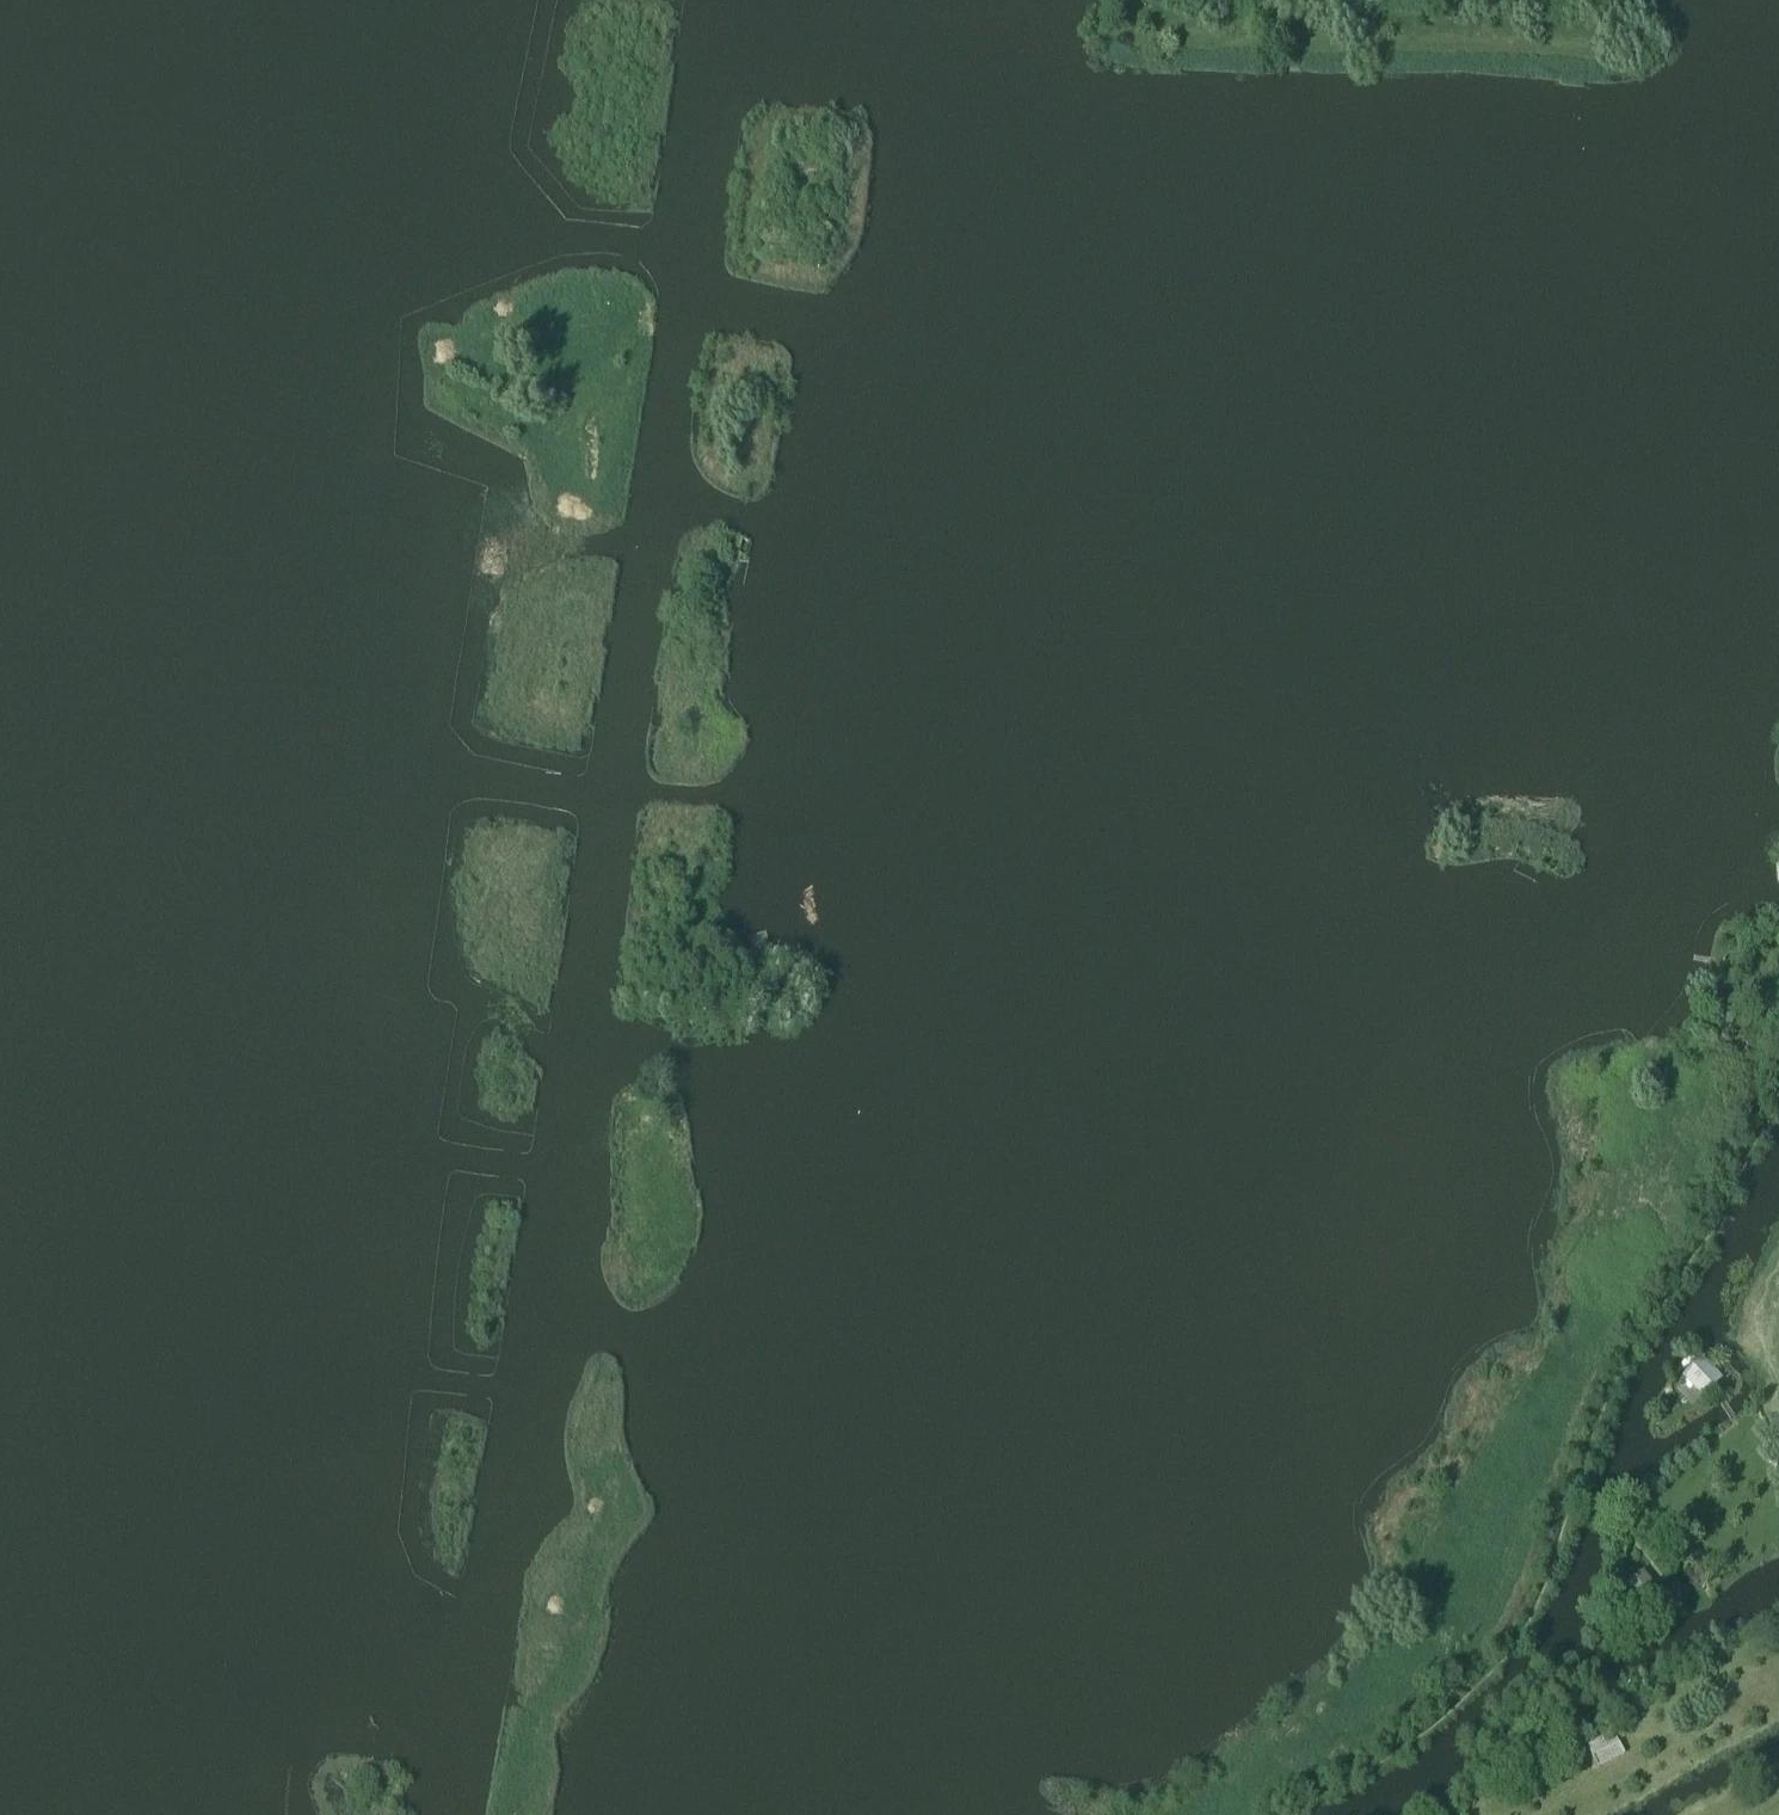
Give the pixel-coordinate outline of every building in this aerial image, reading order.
[(1717,1016),(1715,1025),(1732,1028),(1733,1019),(1717,1016)] [(1701,1360),(1682,1379),(1702,1400),(1722,1382),(1701,1360)] [(1642,1574),(1624,1588),(1648,1617),(1673,1597),(1667,1590),(1660,1596),(1642,1574)] [(1676,1582),(1667,1590),(1673,1597),(1677,1602),(1686,1595),(1676,1582)] [(1596,1770),(1624,1756),(1613,1734),(1585,1747),(1596,1770)]
